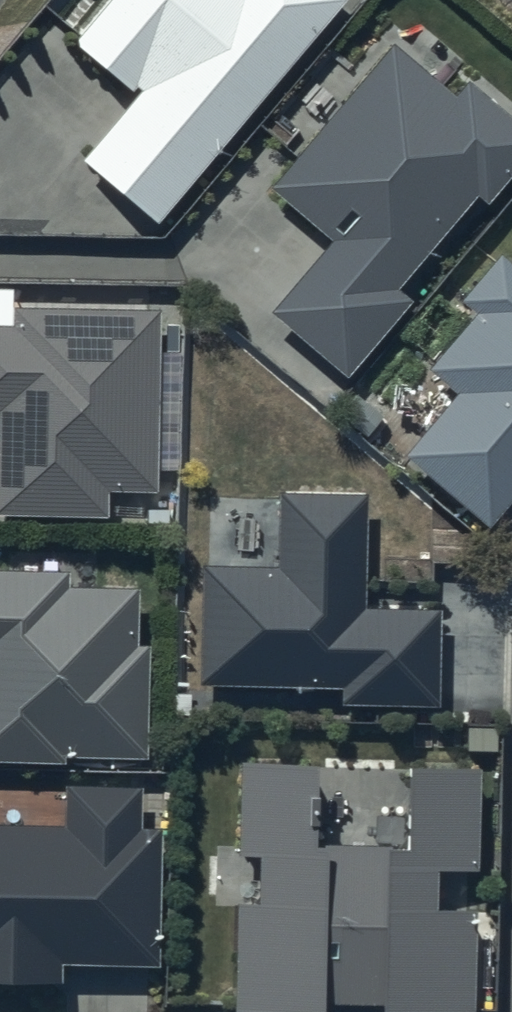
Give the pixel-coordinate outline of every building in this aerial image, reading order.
[(74,37),(135,90),(82,152),(159,217),(338,0),(104,0),(74,37)] [(390,35),(270,183),(330,232),(270,306),(344,367),(406,291),(395,281),(474,185),(487,195),(511,164),(511,114),(463,74),(453,86),(390,35)] [(403,446),(486,517),(511,486),(511,259),(498,248),(459,293),(474,305),(426,360),(455,385),(403,446)] [(0,317),(0,506),(98,508),(98,483),(149,484),(153,301),(4,297),(4,318),(0,317)] [(277,559),(200,559),(200,676),(341,676),(341,696),(437,696),(437,604),(362,604),(362,485),(277,485),(277,559)] [(0,563),(0,751),(53,751),(53,748),(140,749),(141,639),(130,639),(130,583),(59,582),(59,564),(0,563)] [(306,752),(229,751),(228,847),(247,848),(247,896),(226,896),(225,1002),(308,1003),(308,995),(366,996),(366,1005),(464,1007),(465,904),(421,903),(422,858),(468,859),(469,766),(400,765),(399,841),(305,840),(306,752)] [(0,818),(0,973),(53,975),(53,957),(151,959),(154,820),(135,820),(136,782),(58,780),(57,820),(0,818)]
